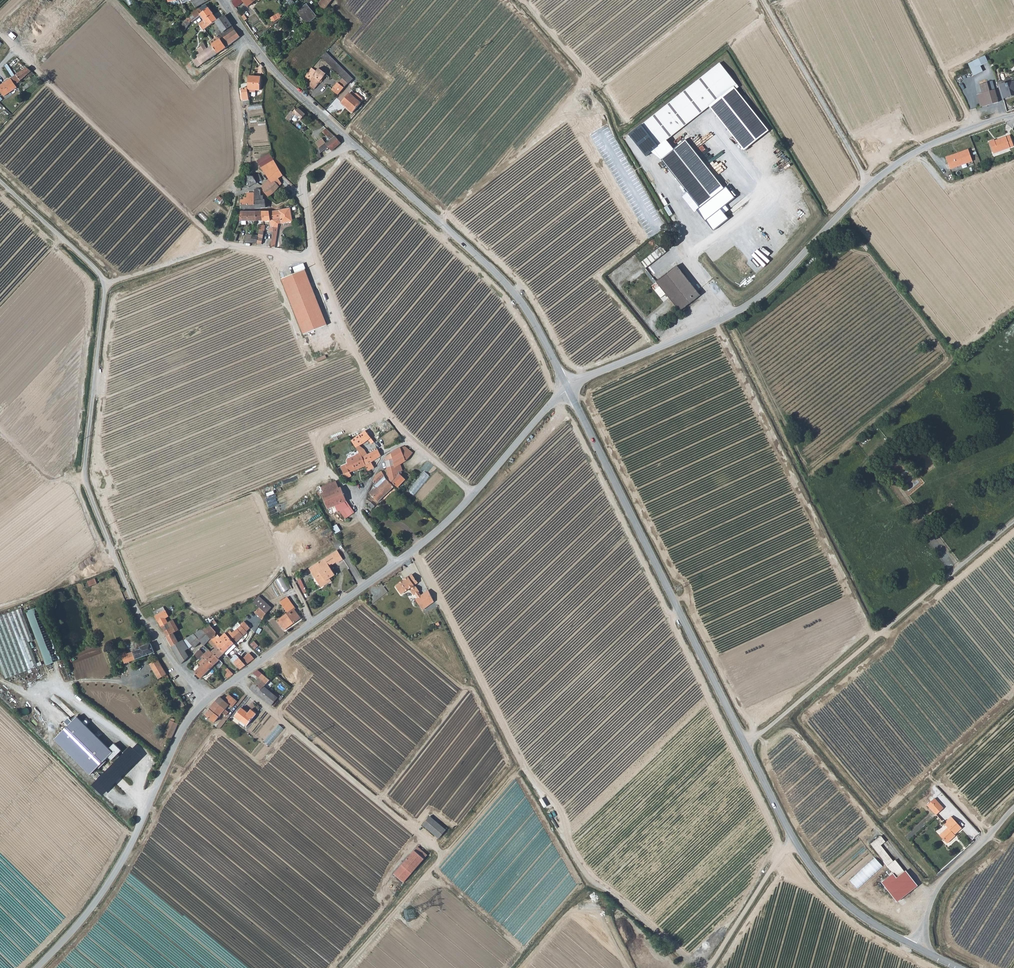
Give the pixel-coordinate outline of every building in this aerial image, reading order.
[(182,0),(179,0),(184,14),(187,12),(182,0)] [(333,0),(324,0),(319,4),(322,8),(332,1),(333,0)] [(192,22),(200,15),(209,8),(211,6),(208,3),(192,12),(194,15),(189,18),(191,22),(192,22)] [(306,4),(297,11),(308,24),(316,16),(306,4)] [(200,15),(205,21),(213,14),(209,8),(200,15)] [(217,20),(213,14),(205,21),(207,23),(204,26),(206,29),(215,21),(217,20)] [(209,40),(212,44),(218,53),(232,43),(240,36),(225,15),(216,22),(220,28),(215,31),(217,34),(212,38),(209,40)] [(183,27),(182,28),(185,30),(191,22),(189,18),(189,16),(186,19),(182,26),(183,27)] [(211,58),(218,53),(212,44),(207,47),(204,43),(203,43),(201,44),(201,45),(201,46),(211,58)] [(195,63),(200,59),(203,64),(211,58),(201,46),(198,49),(195,52),(195,53),(198,56),(192,60),(195,63)] [(325,51),(321,57),(339,74),(344,69),(325,51)] [(985,55),(967,64),(969,71),(989,62),(985,55)] [(203,64),(200,59),(195,63),(198,68),(203,64)] [(641,126),(665,156),(673,150),(666,141),(709,107),(734,137),(758,117),(735,90),(738,87),(719,63),(641,126)] [(958,77),(969,71),(967,64),(948,73),(957,91),(963,88),(958,77)] [(22,71),(26,76),(28,75),(31,72),(27,68),(22,71)] [(317,71),(312,68),(305,76),(310,80),(308,84),(315,89),(326,73),(319,68),(317,71)] [(339,74),(349,83),(349,82),(353,78),(344,69),(339,74)] [(26,76),(22,71),(13,77),(11,78),(16,85),(26,76)] [(32,79),(34,80),(36,79),(32,72),(31,72),(28,75),(32,79)] [(262,78),(249,77),(248,90),(257,91),(261,91),(262,78)] [(17,88),(16,85),(11,78),(0,86),(0,89),(5,96),(17,88)] [(23,90),(24,91),(33,84),(31,81),(23,87),(25,89),(23,90)] [(338,94),(344,87),(345,87),(339,82),(332,90),(338,94)] [(1000,85),(1004,98),(1013,95),(1013,82),(1005,84),(1005,83),(1000,85)] [(250,100),(249,93),(248,90),(248,87),(242,88),(243,101),(250,100)] [(995,90),(977,95),(978,98),(980,107),(998,102),(995,90)] [(354,111),(361,103),(349,92),(341,102),(345,105),(346,105),(354,111)] [(296,109),(294,107),(286,118),(290,122),(292,119),(294,121),(295,121),(297,121),(299,118),(301,119),(306,114),(298,107),(296,109)] [(744,150),(768,131),(758,117),(734,137),(744,150)] [(332,138),(335,136),(326,128),(323,132),(328,137),(329,136),(332,138)] [(695,132),(706,145),(719,161),(725,156),(704,130),(699,134),(696,131),(695,132)] [(695,132),(673,150),(665,156),(661,159),(700,207),(697,210),(706,221),(721,209),(735,198),(726,186),(729,184),(727,181),(722,184),(688,144),(693,141),(700,150),(706,145),(695,132)] [(335,136),(332,138),(326,143),(329,146),(332,151),(341,143),(335,136)] [(1009,147),(1013,146),(1010,138),(1007,139),(1006,136),(995,140),(994,139),(989,141),(993,151),(1008,146),(1009,147)] [(320,148),(326,143),(326,142),(323,137),(316,142),(320,148)] [(326,143),(320,148),(318,149),(320,153),(329,146),(326,143)] [(713,166),(719,161),(706,145),(700,150),(713,166)] [(951,168),(973,160),(969,149),(954,155),(953,154),(946,157),(951,168)] [(263,190),(268,196),(268,197),(275,192),(282,183),(279,178),(283,175),(274,160),(261,167),(269,180),(264,184),(267,187),(263,190)] [(242,176),(242,179),(241,183),(245,183),(245,180),(247,180),(247,184),(249,184),(249,187),(257,183),(254,176),(242,176)] [(250,200),(241,200),(241,208),(256,208),(255,196),(261,196),(260,190),(259,189),(254,189),(254,192),(250,192),(250,200)] [(256,208),(266,208),(270,207),(269,203),(266,203),(265,200),(261,200),(261,196),(255,196),(256,208)] [(291,208),(280,210),(281,219),(282,223),(293,221),(291,208)] [(724,213),(721,209),(706,221),(710,225),(724,213)] [(269,211),(270,222),(271,227),(274,227),(273,220),(281,219),(280,210),(269,211)] [(256,220),(256,211),(241,211),(240,221),(256,220)] [(270,222),(269,211),(262,211),(262,220),(267,220),(268,222),(270,222)] [(729,219),(724,213),(710,225),(714,231),(729,219)] [(238,235),(232,232),(229,240),(230,241),(231,241),(236,241),(238,235)] [(646,269),(667,252),(662,246),(641,263),(646,269)] [(701,294),(686,276),(677,265),(656,282),(674,304),(680,311),(701,294)] [(303,334),(327,325),(305,269),(282,278),(303,334)] [(362,457),(366,466),(368,471),(374,468),(371,462),(381,456),(378,449),(368,455),(365,450),(360,445),(369,440),(372,444),(374,442),(365,431),(352,441),(360,453),(362,457)] [(413,452),(405,446),(401,447),(386,456),(385,457),(390,480),(398,487),(405,479),(401,474),(402,473),(402,471),(403,470),(401,464),(406,460),(413,452)] [(352,475),(350,472),(366,466),(362,457),(360,453),(355,455),(356,456),(350,459),(349,459),(348,460),(348,461),(348,463),(341,466),(344,474),(346,478),(352,475)] [(382,471),(376,475),(373,480),(377,484),(385,477),(382,471)] [(377,488),(387,479),(385,477),(377,484),(375,486),(377,488)] [(378,502),(394,487),(387,479),(377,488),(370,494),(378,502)] [(340,503),(347,500),(341,487),(339,488),(337,481),(322,486),(324,493),(322,494),(328,508),(340,503)] [(355,511),(347,500),(340,503),(341,504),(337,506),(346,518),(355,511)] [(333,527),(337,533),(342,530),(338,524),(333,527)] [(338,549),(321,560),(309,567),(321,586),(331,579),(330,577),(336,574),(327,561),(334,557),(338,563),(344,559),(338,549)] [(412,573),(396,585),(402,593),(410,588),(411,590),(410,590),(413,595),(414,594),(422,605),(422,604),(432,597),(429,591),(429,590),(422,595),(419,591),(416,586),(416,587),(414,584),(418,582),(412,573)] [(283,592),(291,589),(285,576),(277,579),(283,592)] [(91,586),(98,583),(96,578),(89,581),(91,586)] [(300,582),(297,584),(303,595),(305,593),(300,582)] [(256,610),(259,607),(265,613),(271,607),(259,596),(253,602),(256,610)] [(288,596),(280,602),(287,611),(294,606),(288,596)] [(40,605),(25,610),(46,665),(61,660),(40,605)] [(163,606),(153,612),(155,616),(165,610),(163,606)] [(294,609),(296,608),(294,606),(287,611),(288,612),(289,611),(290,612),(277,621),(284,630),(300,618),(294,609)] [(256,610),(254,612),(263,620),(265,613),(259,607),(256,610)] [(43,665),(22,608),(0,616),(0,663),(6,678),(43,665)] [(168,622),(166,618),(169,616),(165,610),(155,616),(161,626),(168,622)] [(173,619),(168,622),(171,628),(172,629),(177,626),(173,619)] [(168,622),(161,626),(164,632),(171,628),(168,622)] [(215,625),(213,622),(210,624),(216,631),(221,628),(217,623),(215,625)] [(230,629),(226,633),(234,643),(251,629),(246,622),(233,633),(230,629)] [(216,631),(210,624),(206,626),(202,629),(211,638),(216,636),(216,633),(216,631)] [(174,633),(179,630),(177,626),(172,629),(171,628),(164,632),(172,646),(179,642),(174,633)] [(211,638),(202,629),(194,634),(201,641),(211,638)] [(226,633),(221,637),(230,647),(234,643),(226,633)] [(201,641),(194,634),(186,638),(184,640),(189,648),(190,649),(193,646),(195,648),(201,641)] [(220,637),(218,639),(215,641),(225,652),(230,647),(221,637),(220,637)] [(260,645),(263,643),(258,637),(255,640),(260,645)] [(219,659),(225,653),(225,652),(215,641),(212,639),(207,643),(211,647),(209,649),(211,651),(219,659)] [(179,642),(172,646),(182,664),(189,657),(185,651),(189,648),(184,640),(179,642)] [(255,650),(259,646),(253,640),(249,643),(255,650)] [(125,663),(154,652),(151,643),(140,647),(141,649),(127,654),(126,651),(121,653),(125,663)] [(204,654),(200,649),(195,655),(199,659),(204,654)] [(214,665),(220,660),(219,659),(211,651),(202,659),(203,659),(205,662),(208,659),(214,665)] [(249,653),(242,660),(246,665),(254,659),(249,653)] [(246,665),(242,660),(240,657),(234,662),(240,669),(246,665)] [(159,678),(167,674),(157,658),(150,662),(159,678)] [(208,659),(205,662),(203,659),(199,663),(202,666),(195,672),(201,678),(214,665),(208,659)] [(225,675),(228,678),(234,674),(228,668),(226,670),(228,672),(225,675)] [(258,678),(250,689),(253,691),(272,705),(277,698),(263,688),(270,679),(258,669),(253,673),(258,678)] [(224,700),(220,697),(205,714),(215,722),(223,713),(226,715),(229,712),(226,709),(227,707),(230,709),(232,707),(237,701),(229,694),(224,700)] [(239,703),(243,706),(249,696),(245,694),(239,703)] [(182,708),(186,706),(181,698),(177,700),(182,708)] [(243,720),(248,725),(257,714),(252,709),(249,713),(242,707),(236,715),(242,721),(243,720)] [(109,758),(112,761),(122,752),(115,745),(110,750),(77,718),(55,740),(91,776),(109,758)] [(164,735),(172,738),(178,723),(175,722),(176,719),(172,718),(171,720),(164,735)] [(943,808),(934,798),(927,805),(936,815),(943,808)] [(447,830),(431,816),(424,825),(440,839),(447,830)] [(953,836),(955,834),(962,828),(952,816),(944,823),(948,827),(940,835),(944,839),(945,838),(949,842),(955,838),(953,836)] [(884,885),(896,899),(900,904),(906,899),(920,887),(908,873),(907,874),(897,862),(895,864),(882,849),(887,844),(882,839),(872,847),(896,875),(884,885)] [(408,878),(423,860),(413,852),(398,870),(408,878)] [(851,881),(859,889),(884,866),(876,857),(851,881)] [(96,877),(100,872),(95,868),(91,872),(96,877)] [(414,919),(415,914),(415,910),(406,908),(405,917),(405,918),(414,919)]
